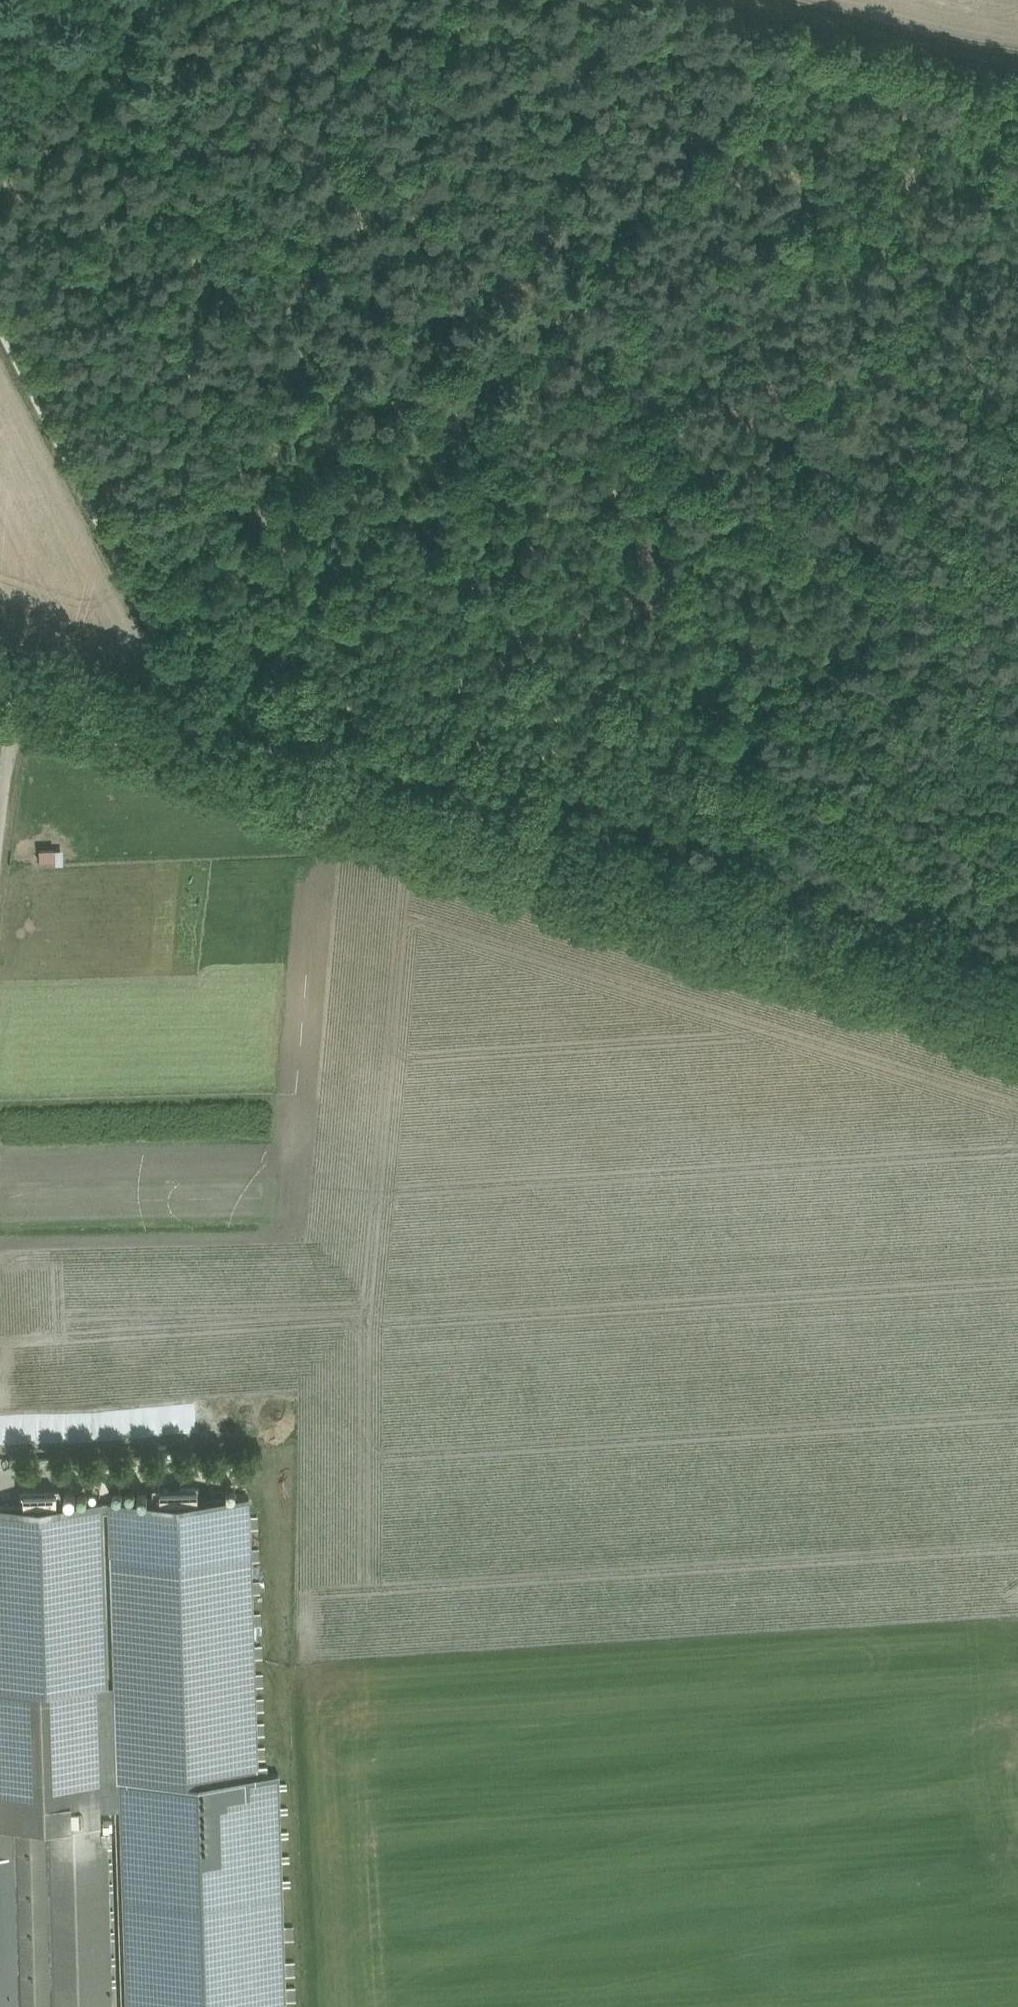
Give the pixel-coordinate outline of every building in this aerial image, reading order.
[(0,1505),(0,1689),(98,1686),(108,1686),(102,1501),(61,1503),(61,1489),(21,1490),(22,1504),(0,1505)] [(114,1769),(100,1781),(101,1791),(105,1790),(119,1778),(258,1774),(249,1497),(110,1501),(118,1769),(114,1769)] [(102,1843),(111,1842),(111,1830),(111,1828),(113,1828),(113,1820),(104,1820),(104,1831),(102,1831),(101,1791),(100,1781),(98,1686),(0,1689),(0,2006),(106,2006),(102,1843)] [(119,1778),(126,2006),(287,2006),(281,1781),(280,1773),(269,1773),(258,1774),(119,1778)]
